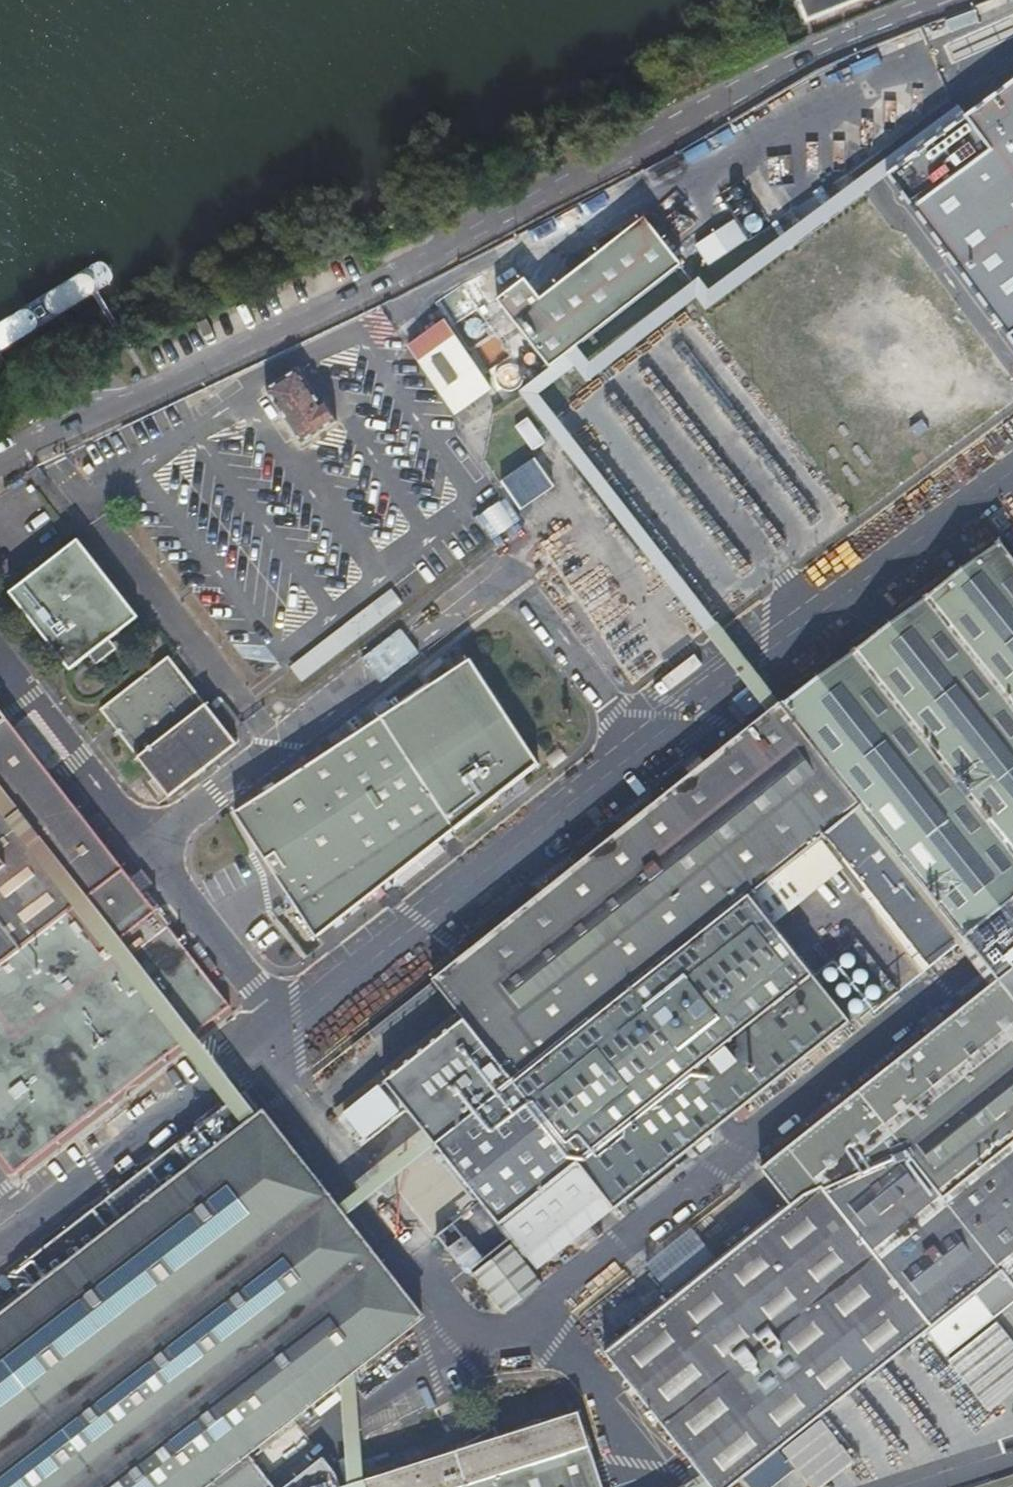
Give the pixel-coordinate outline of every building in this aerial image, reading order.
[(811,15),(846,0),(805,0),(811,15)] [(811,15),(812,17),(856,0),(846,0),(811,15)] [(914,200),(1012,332),(1012,73),(969,106),(994,140),(914,200)] [(870,161),(814,203),(825,217),(881,175),(870,161)] [(526,279),(522,283),(500,300),(553,368),(685,266),(648,218),(543,298),(528,278),(526,279)] [(737,219),(699,244),(712,264),(750,239),(737,219)] [(470,309),(471,306),(470,302),(468,300),(466,298),(462,297),(458,297),(455,299),(453,302),(452,305),(453,309),(454,312),(457,315),(461,315),(465,315),(467,313),(470,309)] [(487,330),(488,326),(487,322),(485,319),(481,316),(478,316),(475,316),(471,319),(469,322),(468,325),(468,329),(470,332),(473,335),(477,336),(481,335),(485,333),(487,330)] [(449,321),(415,344),(445,387),(461,410),(494,387),(449,321)] [(445,387),(415,344),(412,346),(457,413),(461,410),(445,387)] [(340,421),(326,401),(323,403),(300,368),(268,389),(305,444),(340,421)] [(531,457),(497,479),(516,508),(550,486),(531,457)] [(494,541),(516,525),(497,499),(475,515),(494,541)] [(80,538),(12,591),(72,669),(140,616),(80,538)] [(911,612),(859,651),(858,650),(854,652),(855,653),(785,705),(784,704),(748,730),(434,981),(515,1083),(578,1164),(603,1195),(614,1210),(851,1023),(751,896),(826,836),(930,968),(967,938),(1000,981),(761,1169),(787,1202),(790,1206),(604,1353),(710,1486),(732,1486),(846,1396),(856,1389),(874,1374),(884,1366),(925,1334),(987,1413),(1012,1393),(1012,1343),(994,1319),(1012,1304),(1012,557),(1005,547),(1006,546),(1002,542),(999,545),(1000,546),(947,585),(931,597),(930,596),(926,598),(927,600),(911,612)] [(947,585),(946,583),(909,610),(911,612),(927,600),(926,598),(930,596),(931,597),(947,585)] [(377,600),(291,665),(303,681),(388,615),(377,600)] [(102,708),(140,756),(207,703),(170,656),(102,708)] [(236,812),(319,940),(543,768),(472,659),(236,812)] [(222,695),(217,699),(221,704),(226,700),(222,695)] [(279,713),(287,707),(281,699),(273,705),(279,713)] [(207,703),(140,756),(170,795),(238,743),(207,703)] [(15,1175),(221,1015),(0,723),(0,1156),(15,1175)] [(578,1164),(515,1083),(437,1144),(500,1224),(578,1164)] [(263,1115),(265,1113),(264,1114),(255,1103),(238,1116),(247,1128),(263,1115)] [(246,1452),(251,1447),(252,1449),(255,1447),(254,1446),(267,1435),(268,1436),(269,1436),(268,1434),(292,1416),(293,1417),(294,1417),(293,1415),(308,1403),(309,1405),(310,1404),(310,1405),(311,1404),(310,1402),(323,1392),(323,1394),(325,1392),(324,1391),(338,1380),(340,1382),(341,1382),(340,1381),(341,1380),(340,1379),(347,1373),(348,1374),(349,1374),(348,1373),(355,1367),(356,1368),(357,1367),(356,1366),(362,1362),(363,1364),(366,1362),(364,1360),(370,1356),(371,1357),(372,1356),(371,1355),(411,1324),(412,1325),(413,1325),(412,1324),(420,1318),(420,1319),(422,1318),(421,1317),(422,1316),(421,1315),(420,1316),(406,1297),(407,1296),(406,1295),(405,1296),(387,1272),(388,1272),(387,1271),(386,1272),(374,1256),(375,1255),(373,1252),(372,1253),(360,1238),(361,1237),(360,1236),(359,1237),(341,1213),(342,1212),(341,1212),(340,1212),(328,1196),(329,1195),(327,1193),(328,1193),(327,1192),(325,1193),(315,1179),(316,1179),(315,1178),(314,1179),(309,1173),(310,1172),(310,1171),(309,1172),(304,1165),(305,1164),(305,1163),(303,1164),(284,1140),(285,1139),(284,1138),(283,1139),(265,1115),(266,1114),(265,1113),(263,1115),(247,1128),(125,1222),(112,1232),(40,1289),(0,1320),(0,1486),(275,1486),(246,1452)] [(212,1124),(176,1152),(185,1164),(210,1144),(221,1136),(212,1124)] [(185,1164),(176,1152),(169,1143),(122,1180),(142,1205),(189,1168),(185,1164)] [(525,1257),(603,1195),(578,1164),(500,1224),(525,1257)] [(108,1226),(112,1232),(125,1222),(121,1216),(106,1198),(94,1208),(108,1226)] [(40,1289),(112,1232),(108,1226),(94,1208),(93,1207),(20,1264),(40,1289)] [(937,1433),(884,1366),(874,1374),(927,1441),(937,1433)] [(900,1445),(856,1389),(846,1396),(891,1452),(900,1445)] [(579,1414),(499,1439),(467,1449),(448,1455),(363,1480),(366,1486),(602,1486),(579,1414)] [(467,1449),(499,1439),(495,1428),(466,1445),(467,1449)] [(283,1486),(339,1486),(332,1465),(324,1458),(283,1486)]
